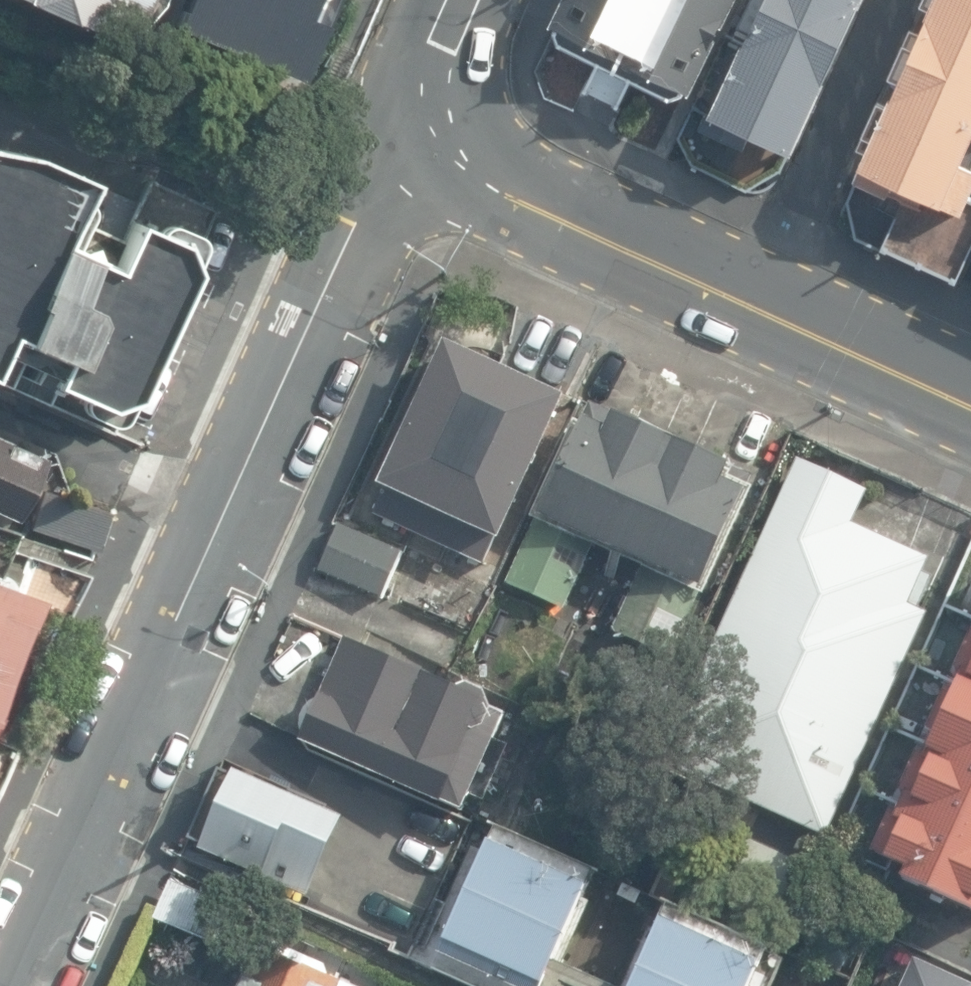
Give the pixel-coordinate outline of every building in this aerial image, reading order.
[(118,47),(140,0),(16,0),(118,47)] [(174,31),(294,84),(315,33),(317,34),(333,0),(188,0),(174,31)] [(557,37),(692,104),(744,0),(576,0),(557,37)] [(716,110),(791,147),(864,0),(771,0),(716,110)] [(854,167),(935,203),(970,124),(970,0),(930,0),(854,167)] [(3,389),(4,388),(40,403),(41,401),(114,434),(194,258),(197,250),(196,242),(192,235),(169,224),(165,224),(156,227),(151,232),(130,224),(121,241),(86,225),(88,220),(89,212),(86,204),(81,200),(90,184),(30,158),(0,153),(0,388),(3,389)] [(573,402),(448,347),(369,524),(494,580),(573,402)] [(682,450),(588,407),(509,580),(602,622),(682,450)] [(0,441),(0,516),(15,523),(43,460),(0,441)] [(759,486),(682,450),(602,622),(680,658),(759,486)] [(870,490),(798,458),(659,760),(828,837),(930,611),(920,607),(933,576),(924,572),(931,556),(855,523),(870,490)] [(112,514),(45,491),(32,530),(99,552),(112,514)] [(400,559),(347,537),(326,576),(381,604),(400,559)] [(0,578),(0,686),(36,591),(0,578)] [(874,855),(970,903),(970,635),(874,855)] [(515,716),(338,644),(299,739),(475,811),(515,716)] [(342,815),(234,774),(197,844),(312,895),(342,815)] [(490,825),(434,958),(503,985),(549,985),(596,873),(490,825)] [(669,906),(632,985),(761,985),(777,950),(669,906)] [(244,939),(225,985),(362,985),(244,939)] [(916,953),(901,985),(970,985),(970,978),(916,953)]
